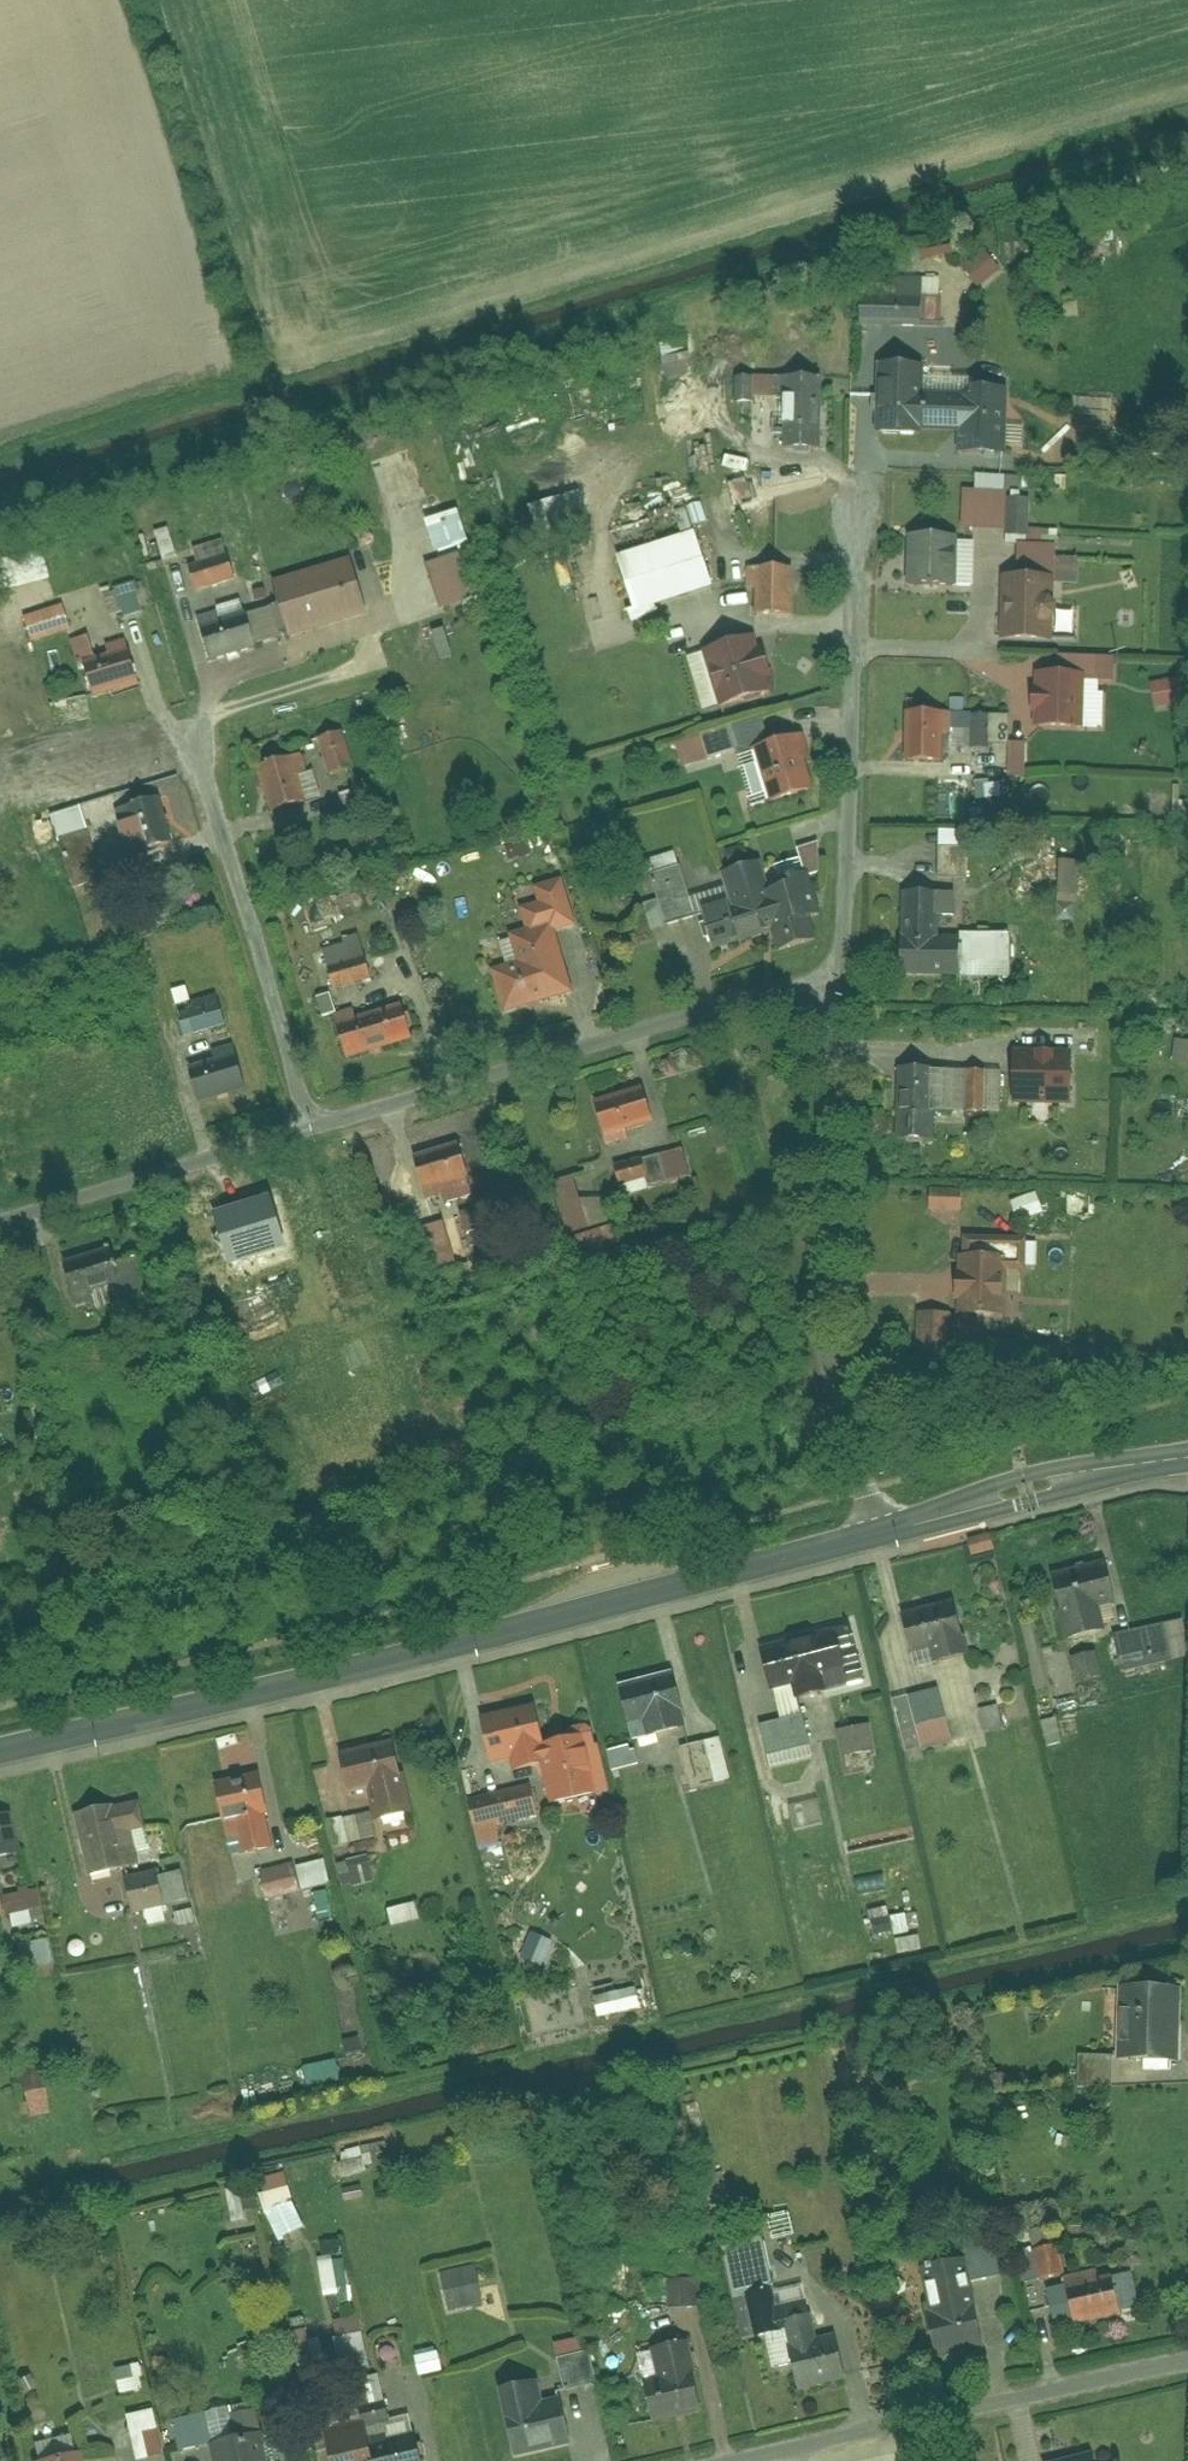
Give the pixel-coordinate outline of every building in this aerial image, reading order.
[(989,288),(1003,273),(985,255),(970,270),(989,288)] [(857,276),(856,322),(916,323),(916,320),(936,321),(937,295),(916,294),(917,277),(857,276)] [(946,375),(946,387),(917,387),(918,361),(873,360),(871,428),(955,430),(954,450),(1001,451),(1003,383),(970,382),(970,375),(946,375)] [(749,401),(749,395),(779,395),(779,446),(815,446),(816,373),(731,372),(731,401),(749,401)] [(1027,497),(1003,496),(1003,489),(998,489),(999,476),(972,475),(971,488),(958,488),(957,526),(1001,527),(1001,533),(1026,534),(1027,497)] [(592,494),(539,502),(545,538),(598,530),(592,494)] [(435,520),(446,553),(478,543),(468,510),(435,520)] [(176,552),(167,525),(155,529),(164,556),(176,552)] [(688,528),(611,553),(629,608),(706,584),(688,528)] [(969,536),(905,532),(902,578),(967,582),(969,536)] [(187,564),(194,586),(235,573),(223,537),(193,547),(198,560),(187,564)] [(1012,541),(1011,572),(1000,572),(997,637),(1048,639),(1050,578),(1073,579),(1074,557),(1051,556),(1051,542),(1012,541)] [(0,558),(0,589),(50,576),(43,547),(0,558)] [(454,552),(425,562),(441,607),(470,597),(454,552)] [(349,553),(271,579),(290,634),(367,609),(349,553)] [(786,612),(788,566),(745,564),(744,585),(752,585),(751,611),(786,612)] [(149,605),(138,577),(113,586),(123,614),(149,605)] [(242,602),(196,618),(210,658),(256,642),(242,602)] [(62,603),(26,615),(35,640),(70,628),(62,603)] [(753,630),(697,648),(716,704),(765,688),(762,680),(769,678),(753,630)] [(83,660),(93,693),(138,680),(128,646),(83,660)] [(1110,653),(1062,652),(1061,670),(1030,669),(1028,723),(1092,725),(1093,679),(1109,679),(1110,653)] [(983,749),(983,742),(1004,743),(1004,711),(903,709),(902,758),(935,759),(935,748),(983,749)] [(749,802),(804,785),(787,732),(765,739),(757,714),(724,725),(749,802)] [(337,730),(314,738),(327,773),(350,765),(337,730)] [(680,743),(689,769),(715,760),(707,735),(680,743)] [(1021,777),(1022,741),(1006,740),(1005,776),(1021,777)] [(289,754),(257,764),(272,809),(319,793),(311,769),(295,774),(289,754)] [(1007,798),(1008,784),(983,784),(983,798),(1007,798)] [(173,839),(159,792),(115,806),(130,853),(173,839)] [(100,877),(79,803),(50,811),(72,886),(100,877)] [(961,829),(935,828),(935,876),(961,876),(961,829)] [(811,840),(793,846),(801,872),(820,866),(811,840)] [(724,896),(696,905),(711,948),(767,929),(773,948),(812,936),(805,916),(815,913),(801,872),(801,870),(765,882),(756,856),(715,870),(724,896)] [(690,915),(673,864),(645,873),(661,925),(690,915)] [(533,884),(538,900),(520,906),(526,927),(509,933),(517,959),(488,968),(502,1011),(573,988),(554,929),(575,922),(561,875),(533,884)] [(954,930),(954,935),(930,935),(931,912),(950,912),(951,888),(931,888),(897,888),(896,975),(1005,975),(1005,929),(954,930)] [(364,952),(328,963),(335,987),(371,976),(364,952)] [(325,1001),(331,1018),(344,1013),(338,997),(325,1001)] [(185,1013),(192,1038),(235,1025),(228,1001),(185,1013)] [(399,1001),(334,1023),(346,1059),(411,1037),(399,1001)] [(1181,1040),(1179,1064),(1187,1065),(1187,1041),(1181,1040)] [(1008,1048),(1006,1102),(1066,1103),(1068,1050),(1008,1048)] [(194,1069),(206,1105),(258,1089),(247,1053),(194,1069)] [(995,1069),(928,1067),(928,1063),(895,1062),(893,1139),(926,1140),(927,1109),(994,1111),(995,1069)] [(643,1085),(596,1100),(607,1134),(625,1129),(654,1119),(643,1085)] [(625,1129),(607,1134),(610,1143),(628,1137),(625,1129)] [(473,1192),(468,1176),(457,1141),(415,1155),(429,1197),(444,1192),(447,1201),(473,1192)] [(682,1145),(657,1153),(666,1181),(691,1174),(682,1145)] [(641,1156),(612,1165),(618,1185),(647,1176),(641,1156)] [(572,1175),(549,1183),(567,1234),(589,1227),(572,1175)] [(1026,1221),(1051,1212),(1044,1193),(1019,1203),(1026,1221)] [(278,1198),(219,1219),(237,1270),(296,1249),(278,1198)] [(939,1200),(939,1211),(972,1212),(973,1200),(939,1200)] [(444,1219),(409,1231),(422,1269),(457,1257),(444,1219)] [(609,1225),(572,1238),(577,1251),(614,1238),(609,1225)] [(960,1237),(959,1253),(955,1253),(953,1313),(1001,1314),(1003,1266),(1020,1266),(1021,1238),(960,1237)] [(122,1255),(76,1268),(86,1302),(132,1290),(122,1255)] [(985,1532),(964,1538),(969,1555),(990,1550),(985,1532)] [(1100,1558),(1046,1574),(1065,1637),(1097,1628),(1090,1605),(1112,1599),(1100,1558)] [(935,1659),(970,1649),(955,1598),(901,1613),(912,1650),(931,1644),(935,1659)] [(1178,1619),(1110,1634),(1118,1670),(1186,1654),(1178,1619)] [(773,1689),(793,1683),(798,1699),(866,1680),(852,1628),(837,1632),(835,1625),(761,1646),(773,1689)] [(1097,1674),(1091,1650),(1067,1656),(1074,1680),(1097,1674)] [(674,1670),(618,1685),(628,1725),(646,1720),(650,1735),(688,1725),(674,1670)] [(952,1741),(938,1686),(892,1697),(906,1753),(952,1741)] [(594,1728),(544,1741),(534,1703),(481,1717),(493,1761),(510,1757),(513,1771),(541,1764),(551,1802),(610,1787),(594,1728)] [(999,1728),(993,1704),(980,1707),(986,1731),(999,1728)] [(803,1713),(760,1724),(768,1754),(811,1743),(803,1713)] [(1047,1723),(1056,1747),(1070,1742),(1062,1718),(1047,1723)] [(874,1748),(870,1723),(838,1729),(843,1754),(874,1748)] [(730,1779),(719,1736),(685,1745),(696,1788),(730,1779)] [(391,1739),(341,1752),(351,1790),(368,1786),(377,1820),(410,1811),(391,1739)] [(633,1744),(606,1752),(611,1772),(639,1765),(633,1744)] [(272,1846),(264,1814),(268,1812),(258,1772),(214,1783),(224,1823),(235,1821),(243,1853),(272,1846)] [(529,1784),(467,1800),(480,1851),(502,1845),(497,1824),(537,1813),(529,1784)] [(817,1798),(790,1805),(796,1827),(823,1820),(817,1798)] [(137,1800),(73,1814),(86,1875),(140,1863),(132,1830),(143,1828),(137,1800)] [(20,1850),(9,1810),(0,1812),(0,1855),(20,1850)] [(369,1812),(328,1823),(334,1847),(375,1836),(369,1812)] [(374,1881),(367,1855),(346,1860),(353,1886),(374,1881)] [(323,1859),(293,1867),(292,1863),(259,1872),(267,1899),(329,1882),(323,1859)] [(155,1872),(125,1879),(133,1912),(187,1900),(180,1871),(156,1877),(155,1872)] [(335,1912),(330,1889),(312,1893),(317,1916),(335,1912)] [(0,1899),(0,1903),(7,1928),(42,1918),(35,1890),(0,1899)] [(416,1901),(389,1908),(393,1925),(420,1918),(416,1901)] [(537,1932),(526,1958),(549,1968),(560,1942),(537,1932)] [(46,1939),(15,1946),(22,1972),(52,1965),(46,1939)] [(1174,2059),(1176,1987),(1118,1984),(1115,2057),(1174,2059)] [(646,1989),(601,1996),(604,2016),(649,2010),(646,1989)] [(1108,2057),(1074,2055),(1073,2085),(1108,2086),(1108,2057)] [(333,2060),(302,2068),(308,2090),(339,2082),(333,2060)] [(47,2111),(43,2085),(21,2089),(25,2115),(47,2111)] [(280,2239),(308,2230),(291,2173),(263,2182),(280,2239)] [(998,2273),(988,2234),(957,2242),(967,2281),(998,2273)] [(770,2369),(788,2365),(795,2390),(840,2378),(828,2333),(812,2337),(798,2281),(770,2289),(757,2236),(717,2245),(739,2338),(761,2333),(770,2369)] [(1061,2274),(1052,2241),(1014,2251),(1022,2284),(1061,2274)] [(936,2353),(978,2343),(957,2255),(915,2265),(936,2353)] [(354,2291),(350,2257),(324,2260),(328,2294),(354,2291)] [(474,2265),(440,2273),(450,2310),(484,2301),(474,2265)] [(1059,2277),(1070,2323),(1135,2306),(1126,2270),(1093,2278),(1091,2269),(1059,2277)] [(696,2306),(696,2278),(663,2279),(663,2306),(696,2306)] [(341,2377),(369,2371),(360,2330),(332,2337),(341,2377)] [(632,2352),(649,2423),(697,2411),(680,2341),(632,2352)] [(584,2350),(553,2358),(561,2390),(592,2383),(584,2350)] [(423,2355),(425,2375),(448,2372),(445,2352),(423,2355)] [(149,2390),(144,2366),(122,2370),(127,2394),(149,2390)] [(554,2396),(537,2400),(531,2378),(491,2388),(510,2458),(567,2443),(554,2396)] [(209,2442),(214,2460),(266,2460),(252,2409),(231,2415),(229,2405),(172,2419),(179,2450),(209,2442)] [(163,2455),(152,2409),(125,2415),(136,2460),(163,2455)] [(369,2425),(368,2420),(322,2432),(329,2460),(420,2460),(407,2414),(369,2425)] [(76,2451),(71,2452),(66,2436),(33,2445),(38,2460),(79,2460),(76,2451)]
